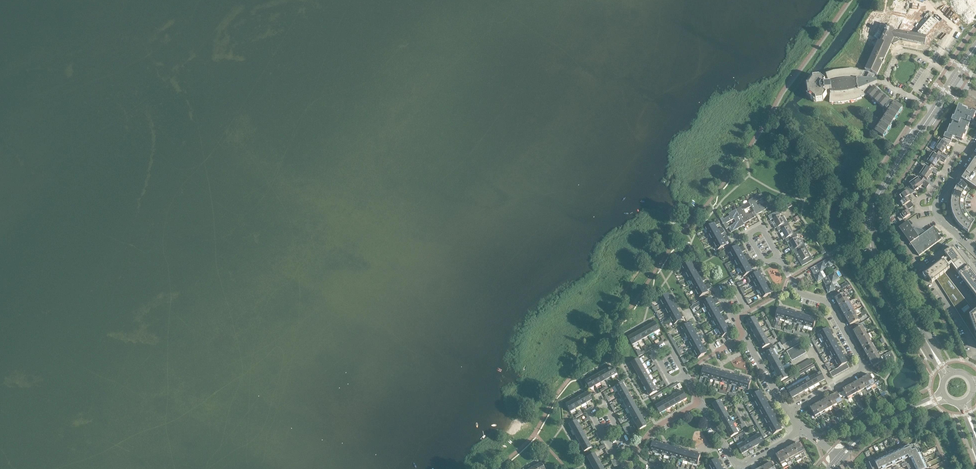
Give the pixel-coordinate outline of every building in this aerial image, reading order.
[(929,17),(919,29),(911,22),(907,28),(916,36),(931,19),(929,17)] [(925,40),(930,35),(928,34),(934,27),(930,23),(920,36),(925,40)] [(868,39),(877,46),(879,43),(870,37),(868,39)] [(871,88),(870,86),(874,85),(877,84),(876,81),(873,80),(872,80),(874,77),(864,72),(858,71),(858,70),(850,69),(834,71),(826,74),(829,83),(830,85),(823,86),(826,82),(821,79),(821,78),(820,78),(819,78),(812,79),(807,84),(809,95),(809,97),(815,102),(823,101),(823,100),(824,100),(824,99),(827,95),(824,92),(831,91),(830,92),(830,103),(838,103),(854,101),(862,98),(861,97),(867,95),(867,94),(871,89),(871,88)] [(889,100),(873,87),(871,89),(867,94),(867,95),(883,108),(884,108),(883,109),(885,111),(886,109),(887,109),(891,103),(889,101),(889,100)] [(883,137),(903,108),(898,104),(894,102),(889,111),(887,113),(875,131),(883,137)] [(944,138),(951,141),(953,137),(963,141),(969,124),(972,125),(975,114),(967,110),(967,109),(959,106),(956,113),(955,113),(948,129),(947,129),(944,138)] [(872,129),(878,120),(874,117),(868,127),(872,129)] [(940,139),(937,144),(945,149),(948,144),(949,145),(952,141),(951,141),(944,138),(942,141),(940,139)] [(941,153),(942,153),(945,149),(937,144),(936,143),(934,147),(935,147),(935,148),(933,150),(934,151),(940,155),(941,153)] [(947,159),(940,155),(934,151),(933,153),(933,152),(932,153),(931,153),(929,156),(937,162),(939,160),(940,160),(941,159),(945,162),(947,159)] [(937,162),(929,156),(927,160),(928,160),(927,161),(927,162),(926,164),(928,165),(932,168),(934,166),(935,166),(937,162)] [(975,159),(975,160),(962,179),(962,180),(975,189),(975,159)] [(934,169),(932,168),(928,165),(927,167),(925,166),(924,167),(923,166),(921,169),(930,175),(932,172),(937,175),(938,172),(936,170),(937,169),(935,168),(934,169)] [(930,175),(921,169),(919,173),(920,174),(919,174),(920,175),(919,176),(921,178),(924,181),(925,179),(927,179),(930,175)] [(920,180),(918,177),(917,176),(913,179),(914,180),(919,188),(922,185),(926,188),(929,184),(924,181),(921,178),(920,180)] [(915,191),(919,188),(914,180),(909,183),(910,184),(908,186),(910,189),(912,188),(914,191),(915,191)] [(957,186),(968,195),(969,195),(971,192),(961,181),(960,182),(957,186)] [(900,196),(903,200),(908,196),(911,194),(908,191),(910,189),(908,186),(907,187),(904,189),(902,191),(903,193),(900,196)] [(954,192),(967,198),(967,197),(968,195),(957,186),(954,191),(954,192)] [(952,197),(966,201),(966,200),(967,198),(954,192),(952,197)] [(748,201),(749,202),(751,206),(754,211),(756,215),(766,209),(767,210),(768,209),(769,208),(767,203),(761,206),(760,204),(758,206),(756,203),(764,198),(762,194),(748,201)] [(908,196),(903,200),(900,202),(903,206),(902,207),(898,210),(899,211),(899,212),(907,207),(912,203),(910,201),(911,201),(908,196)] [(736,210),(737,212),(744,224),(754,218),(756,218),(755,217),(757,216),(756,215),(754,211),(749,214),(748,213),(746,214),(744,210),(751,206),(749,202),(736,210)] [(912,203),(907,207),(899,212),(900,213),(901,213),(900,215),(903,220),(911,214),(909,210),(914,206),(912,203)] [(777,228),(787,222),(784,216),(782,218),(780,215),(781,214),(779,210),(768,216),(770,220),(773,219),(776,224),(774,226),(775,229),(777,228)] [(955,220),(968,213),(966,210),(953,215),(955,220)] [(733,232),(734,231),(735,231),(745,225),(744,224),(737,212),(724,219),(723,217),(720,219),(726,230),(729,228),(731,232),(733,231),(733,232)] [(959,225),(970,216),(968,213),(955,220),(955,221),(959,225)] [(963,229),(972,218),(970,216),(959,225),(958,225),(959,226),(959,225),(963,229)] [(972,218),(963,229),(963,230),(968,233),(975,220),(972,218)] [(705,228),(708,233),(717,228),(716,226),(720,224),(718,221),(705,228)] [(783,240),(785,239),(794,234),(787,222),(777,228),(779,232),(781,230),(784,235),(782,238),(783,240)] [(942,240),(933,227),(925,233),(923,231),(924,230),(923,228),(919,231),(916,232),(914,229),(913,230),(908,222),(907,222),(899,228),(919,256),(942,240)] [(717,228),(708,233),(711,237),(724,230),(722,228),(718,230),(717,228)] [(713,242),(722,237),(720,235),(725,232),(724,230),(711,237),(713,242)] [(793,250),(804,244),(801,239),(799,240),(797,237),(798,237),(797,234),(801,232),(800,231),(794,234),(785,239),(787,243),(790,241),(793,247),(791,249),(792,251),(793,250)] [(722,237),(713,242),(715,246),(728,239),(727,236),(723,239),(722,237)] [(728,239),(715,246),(718,250),(727,246),(725,243),(730,241),(728,239)] [(804,244),(793,250),(796,254),(798,253),(801,258),(799,260),(802,266),(813,260),(811,256),(806,248),(804,244)] [(731,255),(744,248),(743,246),(739,248),(738,246),(729,251),(731,255)] [(734,260),(743,255),(741,253),(746,250),(744,248),(731,255),(734,260)] [(953,248),(945,254),(953,264),(952,266),(959,275),(975,298),(975,277),(953,248)] [(736,264),(749,257),(748,255),(744,257),(743,255),(734,260),(736,264)] [(739,268),(747,263),(746,261),(751,259),(749,257),(736,264),(739,268)] [(818,282),(822,279),(824,278),(821,272),(827,268),(825,265),(828,263),(830,267),(834,265),(831,260),(830,258),(824,262),(811,269),(814,275),(814,276),(818,282)] [(683,267),(685,272),(694,267),(693,265),(697,262),(696,260),(683,267)] [(926,276),(932,283),(950,270),(943,261),(924,275),(925,277),(926,276)] [(741,273),(754,265),(753,263),(749,265),(747,263),(739,268),(741,273)] [(754,265),(741,273),(744,277),(752,272),(751,270),(755,268),(754,265)] [(694,267),(685,272),(688,276),(701,269),(699,267),(695,269),(694,267)] [(701,269),(688,276),(690,280),(699,275),(698,273),(702,271),(701,269)] [(753,281),(762,276),(760,274),(762,273),(761,271),(750,277),(753,281)] [(835,272),(824,278),(822,279),(826,286),(825,286),(829,293),(832,291),(834,294),(841,290),(839,287),(836,289),(832,283),(839,279),(835,272)] [(699,275),(690,280),(692,284),(705,277),(704,275),(700,277),(699,275)] [(762,276),(753,281),(755,286),(766,280),(765,277),(763,278),(762,276)] [(705,277),(692,284),(695,289),(704,284),(702,282),(707,279),(705,277)] [(766,280),(755,286),(758,290),(766,285),(765,283),(767,282),(766,280)] [(704,284),(695,289),(697,293),(710,286),(709,284),(705,286),(704,284)] [(766,285),(758,290),(760,294),(771,288),(769,286),(767,287),(766,285)] [(710,286),(697,293),(700,297),(708,292),(707,290),(711,288),(710,286)] [(771,288),(760,294),(763,299),(771,294),(770,291),(772,290),(771,288)] [(835,299),(838,303),(848,298),(847,297),(850,296),(847,292),(835,299)] [(660,299),(662,303),(673,297),(672,295),(670,296),(669,294),(660,299)] [(674,299),(673,297),(662,303),(665,308),(674,303),(672,301),(674,299)] [(705,307),(718,300),(717,298),(712,300),(711,298),(703,303),(705,307)] [(840,308),(850,302),(848,298),(838,303),(840,308)] [(692,309),(703,303),(701,300),(695,304),(692,305),(693,306),(691,307),(692,309)] [(707,312),(716,307),(715,305),(719,302),(718,300),(705,307),(707,312)] [(850,302),(840,308),(843,312),(855,305),(856,304),(854,300),(850,302)] [(675,305),(674,303),(665,308),(667,312),(678,306),(677,303),(675,305)] [(845,316),(858,309),(855,305),(843,312),(845,316)] [(679,308),(678,306),(667,312),(670,316),(678,311),(677,309),(679,308)] [(710,316),(723,309),(721,306),(717,309),(716,307),(707,312),(710,316)] [(780,319),(783,307),(781,307),(780,309),(778,308),(775,318),(780,319)] [(963,314),(967,317),(971,311),(967,308),(963,314)] [(712,320),(721,315),(720,313),(724,311),(723,309),(710,316),(712,320)] [(789,322),(793,310),(790,309),(790,312),(787,311),(785,321),(789,322)] [(848,321),(858,315),(861,313),(859,309),(858,309),(845,316),(848,321)] [(679,313),(678,311),(670,316),(672,320),(683,314),(682,312),(679,313)] [(799,325),(802,313),(800,312),(799,314),(797,314),(794,323),(799,325)] [(683,314),(672,320),(675,325),(683,320),(682,318),(684,317),(683,314)] [(715,324),(728,317),(726,315),(722,317),(721,315),(712,320),(715,324)] [(808,327),(812,315),(809,315),(809,317),(806,316),(804,326),(808,327)] [(858,315),(848,321),(850,326),(860,320),(858,315)] [(717,329),(726,324),(725,322),(729,319),(728,317),(715,324),(717,329)] [(750,327),(758,323),(755,317),(747,321),(750,327)] [(650,326),(655,333),(660,330),(656,322),(650,326)] [(684,332),(693,328),(692,325),(694,324),(692,322),(682,328),(684,332)] [(753,332),(761,328),(758,323),(750,327),(753,332)] [(719,333),(732,326),(731,324),(727,326),(726,324),(717,329),(719,333)] [(655,333),(650,326),(645,329),(649,336),(655,333)] [(732,326),(719,333),(722,337),(731,332),(729,330),(734,328),(732,326)] [(856,336),(866,330),(863,326),(853,331),(856,336)] [(693,328),(684,332),(686,337),(697,331),(696,328),(694,329),(693,328)] [(756,338),(764,334),(761,328),(753,332),(756,338)] [(822,338),(833,332),(831,329),(829,330),(828,328),(819,333),(822,338)] [(649,336),(645,329),(640,332),(644,339),(649,336)] [(858,340),(868,334),(866,330),(856,336),(858,340)] [(689,341),(698,336),(696,334),(698,333),(697,331),(686,337),(689,341)] [(644,339),(640,332),(634,335),(638,342),(644,339)] [(833,332),(822,338),(824,342),(833,337),(832,335),(834,334),(833,332)] [(861,345),(871,339),(874,337),(872,333),(868,334),(858,340),(861,345)] [(759,343),(767,339),(764,334),(756,338),(759,343)] [(638,342),(634,335),(629,338),(633,345),(638,342)] [(691,345),(702,339),(701,337),(699,338),(698,336),(689,341),(691,345)] [(833,337),(824,342),(827,346),(837,340),(836,338),(834,339),(833,337)] [(694,349),(702,345),(701,342),(703,341),(702,339),(691,345),(694,349)] [(767,339),(759,343),(763,349),(763,348),(765,351),(773,346),(772,344),(770,345),(767,339)] [(863,349),(873,343),(871,339),(861,345),(863,349)] [(837,340),(827,346),(829,351),(838,346),(837,344),(839,342),(837,340)] [(866,353),(876,348),(873,343),(863,349),(866,353)] [(696,354),(707,348),(705,345),(703,347),(702,345),(694,349),(696,354)] [(769,360),(776,356),(773,350),(775,349),(773,346),(765,351),(767,354),(766,354),(769,360)] [(831,355),(842,349),(841,346),(839,347),(838,346),(829,351),(831,355)] [(707,348),(696,354),(698,358),(707,353),(706,351),(708,350),(707,348)] [(868,358),(878,352),(876,348),(866,353),(868,358)] [(842,349),(831,355),(834,359),(843,354),(842,352),(844,351),(842,349)] [(881,357),(871,362),(873,367),(876,366),(877,368),(879,367),(878,366),(886,362),(891,365),(894,363),(894,357),(891,351),(886,354),(887,355),(885,357),(887,359),(883,361),(881,357)] [(871,362),(881,357),(878,352),(868,358),(871,362)] [(836,363),(847,357),(846,355),(844,356),(843,354),(834,359),(836,363)] [(772,365),(779,361),(776,356),(769,360),(772,365)] [(847,357),(836,363),(839,368),(840,367),(842,366),(844,365),(847,363),(848,363),(846,361),(848,360),(847,357)] [(635,369),(642,365),(639,359),(632,363),(635,369)] [(775,370),(782,366),(779,361),(772,365),(775,370)] [(638,374),(645,370),(642,365),(635,369),(638,374)] [(613,366),(607,369),(611,377),(617,373),(613,366)] [(706,378),(709,366),(707,366),(706,368),(704,367),(701,377),(706,378)] [(778,376),(785,372),(782,366),(775,370),(778,376)] [(715,381),(719,369),(716,368),(715,370),(713,370),(711,379),(715,381)] [(602,372),(606,380),(611,377),(607,369),(602,372)] [(641,380),(648,376),(645,370),(638,374),(641,380)] [(725,383),(728,372),(726,371),(725,373),(723,372),(720,382),(725,383)] [(596,375),(600,383),(606,380),(602,372),(596,375)] [(785,372),(778,376),(781,381),(788,377),(785,372)] [(815,376),(819,383),(825,380),(821,372),(815,376)] [(734,386),(738,374),(735,373),(734,376),(732,375),(729,385),(734,386)] [(591,379),(595,386),(600,383),(596,375),(591,379)] [(871,387),(873,391),(877,388),(873,379),(870,375),(865,377),(871,387)] [(644,385),(651,381),(648,376),(641,380),(644,385)] [(742,378),(739,387),(744,389),(747,377),(745,376),(744,378),(742,378)] [(819,383),(815,376),(810,379),(814,386),(819,383)] [(866,390),(869,393),(873,391),(871,387),(865,377),(861,380),(866,390)] [(873,379),(877,388),(881,386),(877,379),(876,377),(873,379)] [(595,386),(591,379),(585,382),(589,389),(595,386)] [(814,386),(810,379),(804,382),(808,389),(814,386)] [(862,392),(864,396),(869,393),(866,390),(861,380),(856,382),(862,392)] [(647,391),(654,386),(651,381),(644,385),(647,391)] [(618,392),(625,388),(622,382),(615,386),(618,392)] [(808,389),(804,382),(799,385),(803,392),(808,389)] [(852,385),(858,395),(859,394),(861,398),(864,396),(862,392),(856,382),(852,385)] [(803,392),(799,385),(794,388),(798,395),(803,392)] [(847,387),(853,397),(858,395),(852,385),(847,387)] [(654,386),(647,391),(650,396),(658,392),(654,386)] [(853,397),(847,387),(843,390),(849,400),(853,397)] [(621,397),(628,393),(625,388),(618,392),(621,397)] [(798,395),(794,388),(788,391),(792,398),(798,395)] [(754,400),(763,396),(762,393),(764,392),(762,390),(752,396),(754,400)] [(678,394),(682,402),(688,398),(683,391),(678,394)] [(582,396),(586,403),(592,400),(588,392),(582,396)] [(624,403),(631,399),(628,393),(621,397),(624,403)] [(840,409),(845,406),(837,393),(833,396),(838,406),(840,409)] [(672,397),(677,405),(682,402),(678,394),(672,397)] [(577,399),(581,406),(586,403),(582,396),(577,399)] [(754,400),(757,404),(767,399),(766,396),(764,397),(763,396),(754,400)] [(828,398),(834,408),(838,406),(833,396),(828,398)] [(667,400),(671,408),(677,405),(672,397),(667,400)] [(824,401),(829,411),(834,408),(828,398),(824,401)] [(571,402),(575,409),(581,406),(577,399),(571,402)] [(627,408),(634,404),(631,399),(624,403),(627,408)] [(757,404),(759,409),(768,404),(766,402),(768,401),(767,399),(757,404)] [(646,406),(642,400),(635,403),(639,410),(646,406)] [(662,403),(666,411),(671,408),(667,400),(662,403)] [(713,404),(716,410),(723,406),(720,400),(713,404)] [(819,403),(825,413),(829,411),(824,401),(819,403)] [(570,412),(575,409),(571,402),(566,405),(570,412)] [(666,411),(662,403),(656,406),(660,414),(666,411)] [(815,406),(821,416),(825,413),(819,403),(815,406)] [(630,414),(637,410),(634,404),(627,408),(630,414)] [(759,409),(761,413),(772,407),(771,405),(769,406),(768,404),(759,409)] [(723,406),(716,410),(719,416),(726,412),(723,406)] [(821,416),(815,406),(810,408),(816,418),(821,416)] [(764,417),(772,413),(771,410),(773,409),(772,407),(761,413),(764,417)] [(633,419),(640,415),(637,410),(630,414),(633,419)] [(726,412),(719,416),(722,421),(729,417),(726,412)] [(764,417),(766,422),(777,416),(775,413),(773,414),(772,413),(764,417)] [(636,425),(643,420),(640,415),(633,419),(636,425)] [(766,422),(769,426),(777,421),(776,419),(778,418),(777,416),(766,422)] [(729,417),(722,421),(725,426),(732,422),(729,417)] [(569,424),(572,430),(579,426),(576,420),(569,424)] [(646,426),(643,420),(636,425),(639,430),(646,426)] [(771,430),(782,424),(780,422),(778,423),(777,421),(769,426),(771,430)] [(732,422),(725,426),(728,432),(735,428),(732,422)] [(773,435),(782,430),(781,428),(783,426),(782,424),(771,430),(773,435)] [(575,435),(582,431),(579,426),(572,430),(575,435)] [(735,428),(728,432),(731,438),(739,433),(735,428)] [(578,441),(585,437),(582,431),(575,435),(578,441)] [(754,438),(758,445),(764,442),(760,434),(754,438)] [(581,446),(588,442),(585,437),(578,441),(581,446)] [(753,448),(749,441),(747,438),(742,441),(744,444),(748,451),(753,448)] [(758,445),(754,438),(749,441),(753,448),(758,445)] [(655,453),(658,441),(656,440),(655,443),(653,442),(650,452),(655,453)] [(588,442),(581,446),(584,452),(591,448),(588,442)] [(664,456),(668,444),(665,443),(665,445),(662,445),(660,454),(664,456)] [(794,445),(799,455),(804,453),(798,443),(794,445)] [(742,454),(748,451),(744,444),(738,447),(742,454)] [(887,468),(893,466),(896,464),(903,461),(907,459),(910,458),(912,462),(913,465),(915,468),(927,468),(929,468),(920,448),(918,449),(915,444),(910,446),(909,444),(894,452),(889,454),(884,456),(879,458),(879,459),(869,463),(872,468),(886,468),(887,468)] [(802,459),(799,455),(794,445),(789,448),(797,462),(802,459)] [(674,458),(677,446),(675,446),(674,448),(672,447),(669,457),(674,458)] [(814,459),(822,457),(818,446),(810,448),(814,459)] [(683,461),(687,449),(684,448),(684,451),(681,450),(679,460),(683,461)] [(797,462),(789,448),(785,450),(793,464),(794,467),(796,466),(795,463),(797,462)] [(793,464),(785,450),(780,453),(788,466),(793,464)] [(691,453),(688,462),(693,464),(696,452),(694,451),(693,453),(691,453)] [(590,463),(597,459),(594,453),(587,457),(590,463)] [(788,466),(780,453),(776,455),(784,468),(788,466)] [(597,459),(590,463),(593,468),(600,464),(597,459)] [(711,468),(722,462),(721,460),(719,461),(717,459),(709,464),(711,468)]
